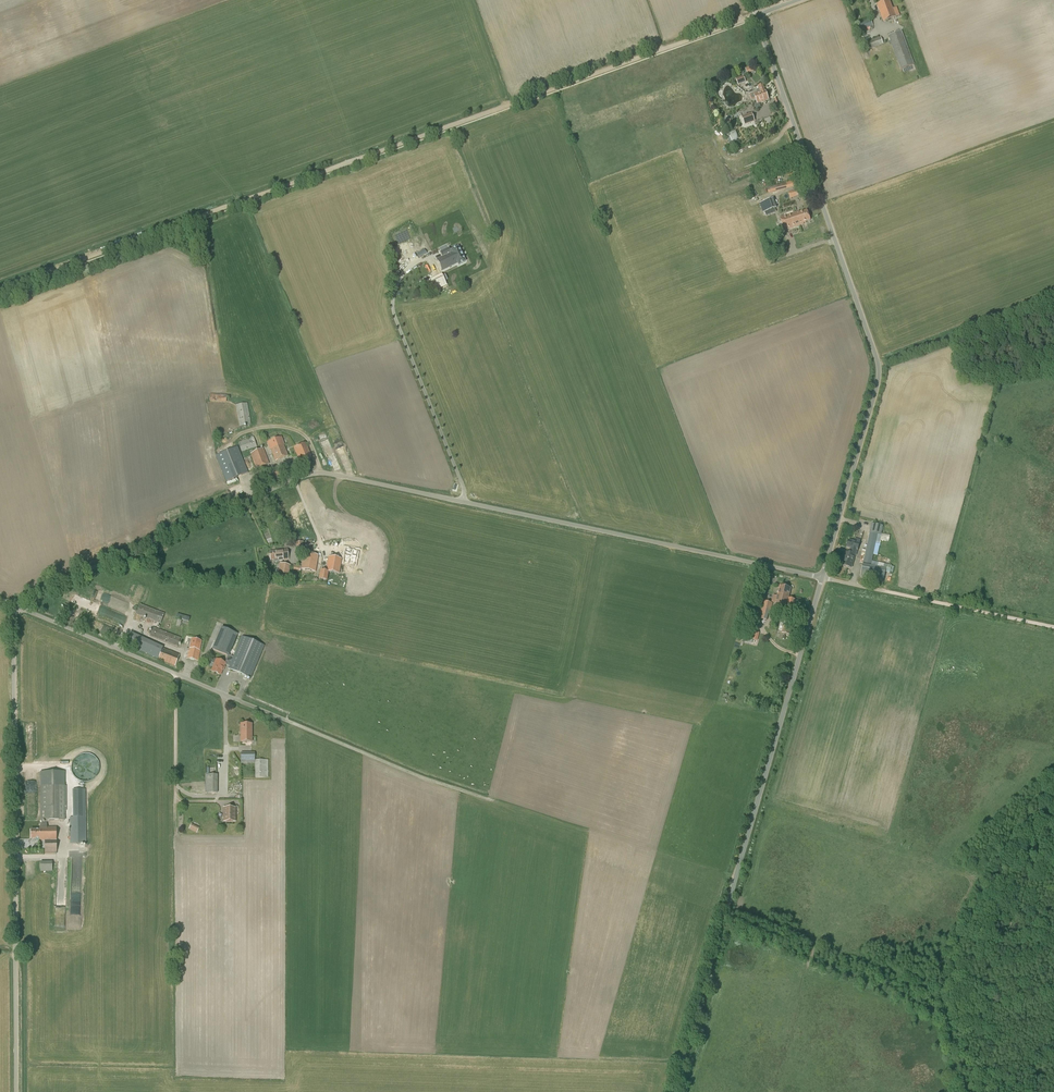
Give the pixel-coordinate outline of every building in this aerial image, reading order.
[(883,22),(896,17),(889,0),(877,5),(883,22)] [(860,31),(873,26),(870,19),(858,24),(860,31)] [(901,69),(914,64),(902,31),(888,36),(901,69)] [(864,51),(883,44),(881,38),(862,44),(864,51)] [(738,85),(746,82),(744,76),(736,79),(738,85)] [(751,101),(756,99),(757,104),(768,100),(765,91),(763,85),(758,86),(759,89),(757,90),(758,93),(755,94),(754,93),(749,95),(751,101)] [(744,125),(755,121),(752,113),(741,117),(744,125)] [(725,135),(729,143),(739,138),(735,130),(725,135)] [(768,194),(797,186),(795,180),(767,187),(768,194)] [(798,196),(797,190),(788,193),(790,198),(798,196)] [(773,198),(770,199),(759,203),(763,213),(764,212),(775,208),(777,208),(773,198)] [(799,212),(795,213),(798,220),(799,220),(800,225),(804,224),(803,222),(810,220),(807,211),(800,213),(799,212)] [(785,230),(800,225),(799,220),(798,220),(795,213),(780,218),(785,230)] [(452,253),(435,257),(439,269),(455,265),(456,267),(463,265),(459,249),(452,251),(452,253)] [(396,270),(402,269),(398,254),(382,259),(386,273),(392,272),(391,270),(396,269),(396,270)] [(406,302),(418,299),(415,288),(399,293),(401,300),(405,299),(406,302)] [(240,427),(251,425),(247,403),(236,405),(240,427)] [(244,438),(245,440),(238,442),(242,452),(257,447),(253,436),(248,438),(248,437),(244,438)] [(288,456),(284,445),(285,445),(282,437),(267,443),(270,450),(271,450),(275,461),(288,456)] [(299,463),(312,458),(306,443),(293,448),(299,463)] [(226,482),(248,473),(237,447),(215,456),(226,482)] [(256,469),(270,464),(263,448),(250,454),(256,469)] [(275,481),(286,475),(283,469),(272,474),(275,481)] [(881,534),(883,526),(871,524),(870,532),(869,532),(865,552),(862,552),(859,563),(863,564),(860,576),(870,578),(870,581),(876,583),(877,580),(884,581),(885,573),(893,574),(894,567),(891,566),(891,565),(887,564),(872,561),(873,555),(877,556),(881,540),(889,542),(890,536),(881,534)] [(847,547),(857,550),(860,540),(855,539),(854,541),(849,540),(847,547)] [(297,553),(305,552),(303,542),(295,543),(297,553)] [(857,551),(857,550),(847,547),(847,548),(850,549),(849,553),(845,552),(842,565),(851,568),(855,555),(856,555),(857,550),(857,551)] [(288,560),(287,549),(277,550),(277,551),(270,552),(270,560),(278,560),(278,561),(288,560)] [(343,563),(355,565),(357,551),(346,549),(343,563)] [(315,572),(319,556),(313,555),(309,554),(307,554),(306,561),(302,560),(300,569),(306,570),(306,569),(310,570),(310,571),(315,572)] [(328,572),(339,574),(342,559),(328,556),(326,571),(320,570),(319,579),(327,580),(328,572)] [(290,565),(280,563),(277,579),(287,581),(290,565)] [(785,595),(789,596),(791,588),(780,586),(777,596),(778,597),(780,597),(782,597),(782,595),(785,596),(785,595)] [(789,598),(789,596),(785,595),(785,596),(782,595),(782,597),(780,597),(778,597),(777,596),(773,595),(771,602),(775,603),(775,604),(787,607),(788,605),(784,604),(785,602),(788,603),(789,598)] [(787,607),(785,611),(792,613),(795,600),(789,598),(788,603),(785,602),(784,604),(788,605),(787,607)] [(761,608),(771,611),(773,603),(763,601),(761,608)] [(93,604),(91,610),(115,619),(117,612),(93,604)] [(161,624),(165,614),(159,612),(140,604),(136,614),(155,621),(161,624)] [(760,612),(758,618),(767,621),(768,614),(770,614),(770,613),(771,611),(761,608),(760,612)] [(784,624),(780,623),(778,631),(782,632),(782,633),(790,635),(791,630),(792,630),(793,625),(784,623),(784,624)] [(757,641),(760,633),(755,632),(756,627),(750,625),(747,638),(757,641)] [(177,647),(181,638),(153,627),(149,636),(177,647)] [(212,649),(228,656),(229,655),(238,634),(221,627),(212,649)] [(128,645),(158,659),(162,648),(163,647),(132,634),(128,645)] [(251,679),(264,646),(242,636),(233,657),(229,655),(228,656),(225,663),(216,659),(211,671),(221,675),(225,665),(229,666),(228,669),(251,679)] [(199,651),(201,641),(191,639),(189,649),(187,658),(198,661),(200,651),(199,651)] [(158,659),(158,660),(175,666),(177,660),(180,654),(171,651),(162,648),(158,659)] [(241,742),(252,742),(252,724),(241,724),(241,742)] [(255,760),(255,752),(241,752),(241,763),(255,763),(255,778),(268,778),(268,760),(255,760)] [(66,771),(40,772),(41,821),(67,820),(66,771)] [(217,793),(217,775),(205,775),(205,793),(217,793)] [(235,821),(235,808),(224,808),(224,821),(235,821)] [(70,844),(86,843),(86,817),(69,818),(70,844)] [(45,827),(45,823),(40,824),(40,829),(31,830),(31,840),(40,840),(45,840),(45,854),(57,854),(57,840),(56,840),(56,827),(45,827)] [(40,871),(52,871),(52,861),(40,861),(40,871)]
